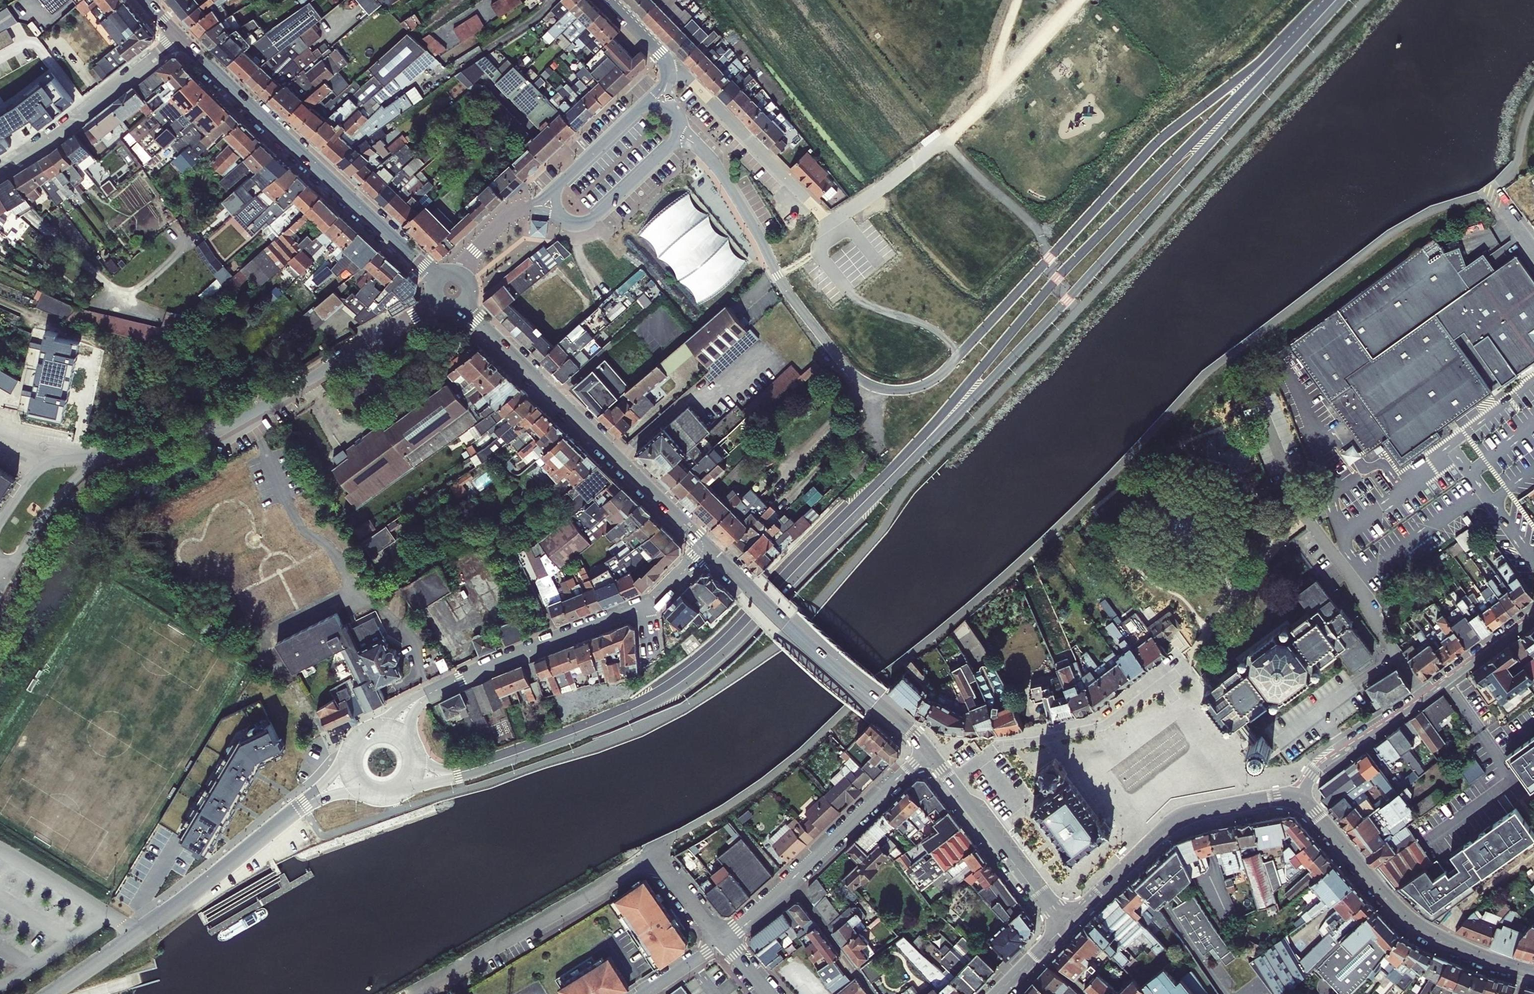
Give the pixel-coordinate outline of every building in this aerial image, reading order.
[(54,15),(70,0),(42,0),(54,15)] [(98,0),(82,0),(76,5),(84,15),(93,8),(97,14),(105,8),(101,4),(98,0)] [(127,0),(106,0),(101,4),(105,8),(110,14),(127,0)] [(121,42),(147,22),(129,0),(127,0),(110,14),(102,19),(121,42)] [(183,19),(200,5),(201,4),(197,0),(167,0),(183,19)] [(201,4),(200,5),(207,13),(214,9),(222,4),(227,0),(206,0),(201,4)] [(249,46),(266,62),(285,48),(290,44),(314,24),(344,0),(312,0),(278,24),(267,32),(253,43),(249,46)] [(359,3),(369,15),(382,4),(377,0),(357,0),(359,3)] [(382,4),(386,8),(399,0),(377,0),(382,4)] [(491,4),(499,17),(523,2),(522,0),(497,0),(491,4)] [(563,0),(561,0),(551,9),(543,18),(548,22),(556,14),(560,19),(571,8),(563,0)] [(579,0),(563,0),(571,8),(579,0)] [(593,3),(591,0),(579,0),(571,8),(579,16),(593,3)] [(634,8),(643,0),(626,0),(634,8)] [(634,8),(643,17),(657,3),(654,0),(643,0),(634,8)] [(657,3),(665,11),(667,13),(671,9),(670,8),(675,2),(677,0),(659,0),(657,3)] [(683,10),(675,2),(670,8),(671,9),(667,13),(673,19),(676,22),(680,18),(677,16),(683,10)] [(588,26),(602,12),(593,3),(579,16),(588,26)] [(657,3),(643,17),(651,25),(665,11),(657,3)] [(229,16),(222,4),(214,9),(222,21),(223,20),(229,16)] [(183,19),(190,27),(207,13),(200,5),(183,19)] [(0,12),(0,21),(4,27),(15,20),(7,8),(0,12)] [(571,8),(560,19),(548,30),(556,38),(564,30),(579,16),(571,8)] [(685,8),(683,10),(677,16),(680,18),(676,22),(682,28),(684,30),(688,27),(686,25),(693,17),(685,8)] [(190,27),(201,37),(222,21),(214,9),(207,13),(190,27)] [(665,11),(651,25),(659,33),(673,19),(667,13),(665,11)] [(701,11),(693,17),(686,25),(688,27),(684,30),(689,36),(692,39),(696,35),(694,33),(698,28),(695,24),(704,15),(701,11)] [(598,35),(612,21),(602,12),(588,26),(589,26),(597,35),(598,35)] [(234,13),(229,16),(223,20),(230,33),(238,28),(241,26),(234,13)] [(416,13),(400,22),(410,32),(423,24),(416,13)] [(477,13),(453,28),(462,41),(485,26),(477,13)] [(576,30),(580,34),(589,26),(588,26),(579,16),(564,30),(569,35),(572,32),(573,33),(576,30)] [(241,26),(238,28),(253,43),(267,32),(262,25),(260,26),(255,18),(241,26)] [(673,19),(659,33),(668,43),(682,28),(676,22),(673,19)] [(201,37),(212,48),(230,33),(223,20),(222,21),(201,37)] [(606,44),(613,37),(620,30),(612,21),(598,35),(606,44)] [(155,33),(147,22),(121,42),(118,44),(130,59),(155,40),(155,33)] [(318,29),(314,24),(290,44),(296,50),(284,62),(279,58),(287,50),(285,48),(266,62),(262,66),(268,71),(275,77),(299,54),(309,46),(321,37),(317,31),(318,29)] [(580,34),(578,36),(587,45),(597,35),(589,26),(580,34)] [(212,48),(229,63),(249,46),(253,43),(238,28),(230,33),(212,48)] [(682,28),(668,43),(674,50),(689,36),(684,30),(682,28)] [(699,28),(698,28),(694,33),(696,35),(692,39),(698,45),(701,48),(705,44),(703,41),(707,37),(699,28)] [(714,29),(707,37),(703,41),(705,44),(701,48),(707,54),(711,50),(707,46),(719,35),(714,29)] [(564,30),(556,38),(555,39),(565,49),(578,36),(580,34),(576,30),(573,33),(572,32),(569,35),(564,30)] [(385,85),(427,49),(418,41),(408,32),(369,68),(385,85)] [(430,33),(418,41),(427,49),(435,56),(447,49),(430,33)] [(597,35),(587,45),(596,54),(603,47),(606,44),(598,35),(597,35)] [(689,36),(674,50),(684,60),(698,45),(692,39),(689,36)] [(633,57),(613,37),(606,44),(603,47),(633,77),(646,64),(647,57),(641,51),(633,57)] [(303,69),(330,48),(325,42),(313,51),(309,46),(299,54),(275,77),(283,85),(286,83),(303,69)] [(713,48),(711,50),(707,54),(715,62),(715,63),(730,47),(725,42),(716,51),(713,48)] [(117,69),(130,59),(118,44),(105,55),(117,69)] [(296,50),(290,44),(285,48),(287,50),(279,58),(284,62),(296,50)] [(698,45),(684,60),(692,68),(707,54),(701,48),(698,45)] [(229,63),(247,80),(262,66),(266,62),(249,46),(229,63)] [(584,65),(600,81),(614,95),(633,77),(603,47),(596,54),(584,65)] [(735,52),(730,47),(715,63),(723,71),(724,71),(729,65),(725,61),(735,52)] [(326,81),(343,68),(349,62),(337,48),(332,51),(330,48),(303,69),(286,83),(305,99),(326,81)] [(352,135),(381,105),(380,104),(401,86),(403,88),(429,65),(432,69),(440,62),(435,56),(427,49),(385,85),(360,107),(358,105),(337,126),(338,128),(342,124),(346,128),(352,135)] [(510,51),(507,54),(512,59),(515,56),(510,51)] [(707,54),(692,68),(701,76),(715,62),(707,54)] [(109,75),(117,69),(105,55),(97,62),(97,63),(98,63),(109,75)] [(543,130),(561,112),(549,100),(532,83),(524,75),(514,66),(506,73),(501,67),(499,69),(486,55),(476,61),(486,71),(543,130)] [(167,80),(189,66),(190,65),(188,64),(186,64),(178,57),(174,56),(157,69),(167,80)] [(738,57),(729,65),(724,71),(732,79),(732,78),(740,71),(746,67),(738,57)] [(486,71),(476,61),(461,71),(474,83),(486,71)] [(553,61),(549,66),(554,71),(558,66),(553,61)] [(600,81),(584,65),(581,61),(577,65),(581,69),(581,70),(583,73),(579,77),(580,78),(591,89),(600,81)] [(715,62),(701,76),(709,85),(723,71),(715,63),(715,62)] [(99,83),(109,75),(98,63),(97,63),(89,70),(99,83)] [(177,91),(196,76),(191,71),(191,70),(191,68),(189,66),(167,80),(177,91)] [(254,86),(268,71),(262,66),(247,80),(254,86)] [(554,71),(549,66),(541,74),(546,78),(554,71)] [(334,89),(346,78),(350,75),(343,68),(326,81),(305,99),(313,106),(333,88),(334,89)] [(385,85),(369,68),(365,71),(371,78),(361,86),(327,118),(328,118),(337,126),(358,105),(360,107),(385,85)] [(524,75),(532,83),(538,76),(531,68),(524,75)] [(167,80),(157,69),(134,87),(144,99),(167,80)] [(261,93),(275,77),(268,71),(254,86),(261,93)] [(474,83),(461,71),(454,76),(469,88),(474,83)] [(723,71),(709,85),(718,94),(732,79),(724,71),(723,71)] [(745,77),(740,71),(732,78),(742,88),(742,89),(752,79),(747,75),(745,77)] [(186,111),(200,99),(210,89),(196,76),(177,91),(173,96),(186,111)] [(261,93),(269,100),(283,85),(275,77),(261,93)] [(754,77),(752,79),(742,89),(752,98),(757,94),(751,88),(758,82),(754,77)] [(334,89),(338,95),(351,84),(346,78),(334,89)] [(591,89),(580,78),(572,87),(582,97),(591,89)] [(732,79),(718,94),(727,103),(742,88),(732,78),(732,79)] [(327,118),(361,86),(355,79),(351,84),(338,95),(333,99),(332,98),(326,104),(324,102),(316,109),(317,109),(327,118)] [(146,102),(139,107),(142,110),(145,108),(150,114),(152,112),(167,99),(173,96),(177,91),(167,80),(144,99),(146,102)] [(600,81),(591,89),(605,104),(614,95),(600,81)] [(283,85),(269,100),(288,117),(305,99),(286,83),(283,85)] [(485,85),(474,83),(469,88),(526,144),(533,137),(521,125),(522,124),(485,85)] [(582,97),(572,87),(567,83),(564,86),(562,83),(556,89),(573,106),(582,97)] [(144,99),(134,87),(134,86),(110,105),(123,120),(139,107),(146,102),(144,99)] [(355,146),(386,124),(423,98),(415,86),(385,106),(383,103),(381,105),(352,135),(346,128),(340,135),(354,147),(355,146)] [(573,106),(556,89),(555,87),(550,91),(554,95),(549,100),(561,112),(563,115),(573,106)] [(742,88),(727,103),(737,113),(752,98),(742,89),(742,88)] [(195,119),(218,98),(210,89),(200,99),(186,111),(185,111),(185,112),(193,120),(195,119)] [(591,89),(582,97),(596,112),(605,104),(591,89)] [(760,91),(757,94),(752,98),(763,109),(769,103),(763,97),(765,95),(760,91)] [(167,99),(152,112),(157,119),(165,113),(173,122),(185,112),(185,111),(186,111),(173,96),(167,99)] [(582,97),(573,106),(587,121),(596,112),(582,97)] [(220,122),(233,111),(218,98),(195,119),(208,133),(220,122)] [(752,98),(737,113),(747,124),(763,109),(752,98)] [(300,128),(317,109),(316,109),(313,106),(305,99),(288,117),(300,128)] [(772,100),(769,103),(763,109),(773,120),(778,115),(773,109),(777,106),(772,100)] [(123,120),(110,105),(87,123),(88,123),(100,139),(104,136),(111,130),(123,120)] [(573,106),(563,115),(578,129),(587,121),(573,106)] [(310,137),(328,118),(327,118),(317,109),(300,128),(310,137)] [(773,120),(763,109),(747,124),(757,134),(773,120)] [(229,132),(242,120),(233,111),(220,122),(226,129),(229,132)] [(773,120),(785,132),(792,125),(781,111),(778,115),(773,120)] [(173,122),(166,129),(155,138),(156,139),(161,145),(164,148),(175,139),(177,141),(185,134),(182,130),(193,120),(185,112),(173,122)] [(543,130),(559,147),(578,129),(563,115),(561,112),(543,130)] [(165,113),(157,119),(166,129),(173,122),(165,113)] [(437,117),(432,122),(438,129),(443,124),(437,117)] [(322,148),(338,128),(337,126),(328,118),(310,137),(322,148)] [(203,138),(208,133),(195,119),(193,120),(182,130),(185,134),(177,141),(172,145),(177,151),(179,154),(191,144),(193,146),(203,138)] [(234,143),(238,147),(253,131),(242,120),(229,132),(226,135),(230,140),(234,143)] [(785,132),(773,120),(757,134),(770,147),(780,137),(785,132)] [(208,133),(203,138),(193,146),(191,144),(179,154),(173,159),(176,163),(185,172),(204,156),(212,149),(209,145),(226,129),(220,122),(208,133)] [(88,148),(100,139),(88,123),(76,133),(88,148)] [(338,162),(354,147),(340,135),(346,128),(342,124),(338,128),(322,148),(338,162)] [(394,154),(407,143),(417,134),(413,131),(405,137),(403,134),(390,146),(388,142),(386,143),(382,139),(392,132),(386,124),(355,146),(370,160),(371,160),(376,157),(381,153),(384,157),(391,151),(394,154)] [(433,125),(429,129),(434,135),(439,131),(433,125)] [(543,162),(559,147),(543,130),(534,138),(533,137),(526,144),(530,147),(543,162)] [(797,130),(792,135),(799,142),(804,138),(797,130)] [(248,156),(264,141),(253,131),(238,147),(248,156)] [(230,140),(226,135),(216,145),(221,149),(230,140)] [(780,137),(770,147),(777,154),(787,144),(780,137)] [(161,145),(156,139),(151,145),(155,150),(161,145)] [(145,163),(154,157),(142,140),(134,146),(145,163)] [(260,169),(276,154),(264,141),(248,156),(245,158),(257,171),(260,169)] [(64,143),(58,146),(72,163),(63,171),(71,180),(81,194),(85,191),(79,184),(85,179),(73,164),(77,160),(64,143)] [(238,147),(234,143),(231,145),(230,143),(211,163),(225,176),(245,158),(248,156),(238,147)] [(375,169),(388,183),(403,168),(417,154),(407,143),(394,154),(382,163),(381,162),(375,169)] [(58,146),(50,153),(62,170),(63,171),(72,163),(58,146)] [(351,175),(366,163),(370,160),(355,146),(354,147),(338,162),(351,175)] [(524,179),(543,162),(530,147),(518,157),(522,161),(514,168),(524,179)] [(179,154),(177,151),(167,160),(173,166),(176,163),(173,159),(179,154)] [(381,153),(376,157),(381,162),(382,163),(394,154),(391,151),(384,157),(381,153)] [(790,168),(819,198),(824,193),(832,185),(834,183),(826,175),(829,173),(808,151),(790,168)] [(50,153),(39,160),(51,176),(52,178),(62,170),(50,153)] [(273,181),(291,167),(276,154),(260,169),(273,181)] [(381,162),(376,157),(371,160),(370,160),(366,163),(374,170),(375,169),(381,162)] [(257,171),(245,158),(225,176),(219,182),(228,190),(247,173),(250,177),(257,171)] [(39,160),(28,167),(41,183),(42,184),(51,176),(39,160)] [(176,163),(173,166),(184,178),(185,172),(176,163)] [(361,184),(374,170),(366,163),(351,175),(361,184)] [(504,198),(524,179),(514,168),(510,165),(491,183),(504,198)] [(12,177),(25,195),(36,187),(41,183),(28,167),(12,177)] [(278,199),(301,176),(291,167),(273,181),(265,188),(278,199)] [(143,168),(138,171),(143,179),(148,176),(143,168)] [(273,181),(260,169),(257,171),(250,177),(223,201),(234,214),(236,212),(258,194),(265,188),(273,181)] [(361,184),(375,197),(389,184),(388,183),(375,169),(374,170),(361,184)] [(52,178),(60,188),(69,198),(74,193),(66,183),(71,180),(63,171),(62,170),(52,178)] [(416,175),(398,192),(408,201),(413,195),(429,181),(430,180),(421,170),(416,175)] [(10,208),(26,197),(27,197),(25,195),(12,177),(11,176),(0,183),(0,192),(10,208)] [(51,176),(42,184),(50,196),(62,210),(68,206),(56,191),(60,188),(52,178),(51,176)] [(294,199),(310,183),(301,176),(278,199),(287,207),(294,199)] [(113,179),(103,185),(109,194),(118,188),(113,179)] [(413,195),(408,201),(419,212),(426,206),(419,200),(426,193),(434,186),(429,181),(413,195)] [(296,202),(306,211),(322,196),(310,183),(294,199),(296,202)] [(493,208),(504,198),(491,183),(479,194),(484,200),(493,208)] [(375,197),(384,206),(398,192),(389,184),(375,197)] [(838,191),(832,185),(824,193),(830,199),(838,191)] [(42,195),(36,187),(25,195),(27,197),(26,197),(31,203),(42,195)] [(278,199),(265,188),(258,194),(269,206),(278,199)] [(10,208),(0,192),(0,215),(10,208)] [(408,201),(398,192),(384,206),(394,216),(408,201)] [(693,206),(687,192),(661,214),(641,236),(652,244),(658,260),(673,267),(678,284),(692,294),(699,307),(720,293),(746,263),(736,258),(728,239),(715,233),(707,215),(693,206)] [(434,201),(426,193),(419,200),(426,206),(427,205),(429,206),(434,201)] [(253,222),(269,206),(258,194),(236,212),(243,220),(247,216),(253,222)] [(471,212),(484,200),(479,194),(466,206),(470,210),(471,212)] [(325,230),(341,214),(322,196),(306,211),(312,217),(320,225),(325,230)] [(26,197),(10,208),(20,216),(33,208),(31,203),(26,197)] [(287,207),(278,199),(269,206),(253,222),(246,229),(252,236),(255,233),(255,234),(262,227),(264,229),(296,202),(294,199),(287,207)] [(430,250),(440,259),(493,208),(484,200),(471,212),(470,210),(456,224),(451,228),(452,230),(430,250)] [(419,212),(408,201),(394,216),(404,225),(419,212)] [(306,211),(296,202),(264,229),(274,240),(306,211)] [(419,212),(404,225),(430,250),(452,230),(451,228),(434,211),(429,206),(427,205),(426,206),(419,212)] [(169,207),(162,212),(171,224),(178,219),(169,207)] [(438,207),(434,211),(451,228),(456,224),(438,207)] [(302,248),(325,230),(320,225),(309,234),(306,233),(301,238),(296,232),(312,217),(306,211),(283,232),(274,240),(233,276),(223,285),(207,299),(215,307),(249,277),(258,288),(288,261),(302,248)] [(351,223),(341,214),(325,230),(335,240),(351,223)] [(0,224),(7,230),(7,229),(12,232),(16,228),(0,215),(0,224)] [(549,221),(531,220),(530,236),(548,237),(549,221)] [(360,232),(351,223),(335,240),(345,249),(360,232)] [(325,230),(302,248),(288,261),(302,274),(327,248),(335,240),(325,230)] [(379,250),(360,232),(345,249),(355,259),(363,266),(365,265),(379,250)] [(1495,270),(1483,253),(1466,265),(1460,247),(1445,252),(1435,238),(1436,237),(1420,248),(1457,298),(1436,314),(1454,339),(1464,332),(1495,374),(1494,374),(1497,377),(1500,379),(1504,380),(1508,380),(1512,378),(1533,362),(1533,339),(1529,331),(1533,328),(1533,280),(1516,255),(1495,270)] [(484,293),(484,301),(505,283),(516,297),(572,253),(558,239),(547,248),(544,245),(484,293)] [(345,249),(335,240),(327,248),(332,252),(331,253),(336,257),(334,258),(335,259),(333,262),(335,265),(346,253),(343,251),(345,249)] [(208,265),(216,257),(206,241),(196,248),(208,265)] [(1436,314),(1457,298),(1420,248),(1289,345),(1367,453),(1383,442),(1400,466),(1442,436),(1438,431),(1492,392),(1454,339),(1436,314)] [(355,259),(345,249),(343,251),(346,253),(335,265),(331,269),(319,279),(322,284),(336,273),(337,274),(339,273),(342,276),(348,269),(349,267),(348,267),(355,259)] [(374,273),(388,258),(379,250),(365,265),(374,273)] [(111,257),(105,262),(112,272),(118,267),(111,257)] [(214,274),(224,265),(216,257),(208,265),(214,274)] [(394,288),(407,275),(401,269),(388,258),(374,273),(387,285),(392,290),(394,288)] [(363,266),(355,259),(348,267),(349,267),(348,269),(354,274),(363,266)] [(223,285),(233,276),(224,265),(214,274),(223,285)] [(374,273),(365,265),(363,266),(354,274),(358,280),(356,282),(362,286),(374,273)] [(642,267),(619,288),(625,294),(647,273),(642,267)] [(374,273),(362,286),(356,294),(353,292),(347,298),(340,296),(345,303),(358,314),(367,304),(370,306),(387,285),(374,273)] [(417,284),(407,275),(394,288),(404,298),(402,299),(402,301),(416,292),(417,292),(418,291),(418,290),(419,288),(419,287),(418,286),(418,285),(417,284)] [(345,282),(335,290),(338,294),(348,285),(345,282)] [(484,301),(497,313),(510,302),(516,297),(505,283),(484,301)] [(404,298),(394,288),(392,290),(387,285),(370,306),(367,304),(358,314),(355,317),(362,324),(392,306),(402,301),(402,299),(404,298)] [(276,286),(267,295),(273,302),(282,294),(276,286)] [(345,303),(340,296),(338,294),(335,290),(315,307),(314,306),(284,332),(291,339),(306,326),(311,332),(327,320),(326,319),(345,303)] [(79,308),(43,291),(40,299),(36,307),(67,319),(79,308)] [(420,299),(416,292),(402,301),(392,306),(396,313),(420,299)] [(644,292),(638,297),(646,307),(652,302),(644,292)] [(31,305),(36,307),(40,299),(35,297),(31,305)] [(510,302),(497,313),(542,358),(555,346),(541,333),(540,335),(534,329),(536,327),(510,302)] [(624,398),(619,402),(627,411),(632,405),(645,393),(668,374),(695,351),(708,366),(748,329),(727,305),(631,387),(626,391),(622,395),(624,398)] [(162,327),(79,308),(67,319),(84,325),(159,343),(187,317),(167,311),(162,327)] [(590,327),(597,335),(610,322),(596,309),(587,316),(594,324),(590,327)] [(571,355),(572,356),(594,337),(597,335),(590,327),(594,324),(587,316),(560,342),(571,355)] [(50,339),(48,327),(35,321),(32,332),(28,349),(25,362),(43,367),(50,339)] [(750,328),(748,329),(708,366),(709,367),(709,368),(709,369),(709,370),(709,371),(704,376),(710,382),(759,338),(750,328)] [(28,349),(32,332),(25,330),(18,345),(28,349)] [(604,347),(594,337),(572,356),(581,366),(604,347)] [(81,340),(74,338),(71,350),(78,352),(81,340)] [(560,342),(555,346),(542,358),(554,371),(571,355),(560,342)] [(17,348),(12,345),(8,352),(14,354),(17,348)] [(471,381),(474,379),(494,360),(480,348),(464,360),(458,365),(464,372),(471,381)] [(404,397),(408,403),(428,390),(432,395),(449,382),(453,380),(448,374),(458,365),(464,360),(462,354),(448,365),(442,357),(425,368),(429,372),(433,369),(436,373),(426,381),(420,373),(409,381),(415,390),(404,397)] [(572,356),(571,355),(554,371),(564,381),(582,367),(581,366),(572,356)] [(626,391),(631,387),(605,357),(573,386),(575,389),(587,378),(606,362),(610,367),(602,373),(606,377),(608,375),(620,387),(609,396),(594,410),(599,415),(610,405),(613,408),(619,402),(624,398),(622,395),(626,391)] [(508,374),(494,360),(474,379),(480,386),(486,393),(508,374)] [(587,378),(595,386),(598,384),(606,377),(602,373),(610,367),(606,362),(587,378)] [(814,363),(801,375),(796,379),(802,385),(820,369),(814,363)] [(792,364),(742,411),(752,422),(770,403),(785,390),(796,379),(801,375),(792,364)] [(464,372),(458,365),(448,374),(453,380),(454,381),(464,372)] [(471,381),(464,372),(454,381),(453,380),(449,382),(463,400),(480,386),(474,379),(471,381)] [(516,383),(508,374),(486,393),(490,398),(493,402),(516,383)] [(606,377),(598,384),(609,396),(620,387),(608,375),(606,377)] [(7,378),(0,403),(10,406),(17,381),(7,378)] [(587,378),(575,389),(574,390),(582,398),(595,386),(587,378)] [(432,395),(386,429),(405,455),(468,407),(469,407),(463,400),(449,382),(432,395)] [(522,388),(516,383),(493,402),(494,403),(498,409),(522,388)] [(609,396),(598,384),(595,386),(582,398),(594,410),(609,396)] [(486,393),(480,386),(463,400),(469,407),(474,404),(478,409),(490,398),(486,393)] [(529,395),(522,388),(498,409),(504,416),(506,415),(506,414),(529,395)] [(408,403),(370,431),(375,438),(386,429),(432,395),(428,390),(408,403)] [(623,415),(633,424),(640,417),(654,404),(645,393),(632,405),(627,411),(623,415)] [(538,404),(529,395),(506,414),(506,415),(514,424),(518,421),(538,404)] [(599,415),(611,426),(623,415),(627,411),(619,402),(613,408),(610,405),(599,415)] [(405,455),(415,467),(469,428),(484,418),(498,409),(494,403),(481,412),(475,416),(468,407),(405,455)] [(545,411),(538,404),(518,421),(520,424),(516,427),(521,433),(532,423),(545,411)] [(689,406),(665,427),(688,452),(696,444),(711,431),(689,406)] [(498,409),(484,418),(469,428),(477,439),(488,430),(504,416),(498,409)] [(556,422),(545,411),(532,423),(543,435),(556,422)] [(504,416),(488,430),(495,439),(514,424),(506,415),(504,416)] [(623,415),(611,426),(620,436),(633,424),(623,415)] [(518,435),(521,433),(516,427),(520,424),(518,421),(514,424),(495,439),(486,447),(480,451),(475,454),(470,457),(476,467),(491,457),(508,443),(511,441),(518,435)] [(567,433),(556,422),(543,435),(537,440),(547,451),(567,433)] [(543,435),(532,423),(521,433),(518,435),(527,444),(519,451),(524,457),(534,448),(541,456),(543,454),(547,451),(537,440),(543,435)] [(680,458),(688,452),(665,427),(636,452),(660,475),(680,458)] [(1479,428),(1475,431),(1482,440),(1486,437),(1479,428)] [(375,438),(348,457),(340,463),(333,469),(350,492),(345,496),(356,510),(368,501),(415,467),(405,455),(386,429),(375,438)] [(370,431),(344,451),(348,457),(375,438),(370,431)] [(566,474),(588,453),(567,433),(547,451),(543,454),(548,459),(544,463),(559,480),(566,474)] [(527,444),(518,435),(511,441),(519,451),(527,444)] [(766,443),(760,448),(773,462),(780,456),(775,451),(774,452),(766,443)] [(476,444),(470,447),(475,454),(480,451),(476,444)] [(705,454),(696,444),(688,452),(680,458),(690,468),(691,468),(705,454)] [(715,445),(705,454),(691,468),(702,479),(720,461),(725,456),(715,445)] [(1344,454),(1351,465),(1364,456),(1356,445),(1344,454)] [(599,463),(588,453),(566,474),(575,485),(576,484),(599,463)] [(868,453),(858,463),(864,469),(874,459),(868,453)] [(690,468),(680,458),(660,475),(671,487),(690,468)] [(515,466),(510,459),(505,463),(511,470),(515,466)] [(726,468),(720,461),(702,479),(706,483),(714,475),(716,477),(726,468)] [(614,479),(599,463),(576,484),(590,500),(593,497),(614,479)] [(16,477),(0,467),(0,502),(16,477)] [(691,468),(690,468),(671,487),(682,497),(702,479),(691,468)] [(460,480),(450,486),(458,498),(468,491),(463,484),(474,477),(470,471),(459,479),(460,480)] [(566,474),(559,480),(551,487),(559,498),(554,503),(561,511),(569,504),(576,511),(590,500),(576,484),(575,485),(566,474)] [(623,486),(614,479),(593,497),(600,506),(623,486)] [(706,483),(702,479),(682,497),(694,509),(713,490),(706,483)] [(814,479),(801,493),(803,496),(814,484),(824,494),(825,490),(814,479)] [(759,517),(769,506),(759,496),(763,491),(756,483),(742,497),(743,498),(732,509),(750,526),(753,523),(759,517)] [(640,503),(623,486),(600,506),(615,524),(640,503)] [(743,498),(742,497),(733,488),(722,499),(732,509),(743,498)] [(694,509),(713,527),(732,509),(722,499),(713,490),(694,509)] [(600,506),(593,497),(590,500),(576,511),(570,516),(578,525),(600,506)] [(487,503),(482,506),(486,513),(491,509),(487,503)] [(641,504),(640,503),(615,524),(607,531),(613,538),(618,533),(622,534),(625,531),(626,530),(629,534),(651,514),(652,512),(642,503),(641,504)] [(570,516),(576,511),(569,504),(561,511),(568,518),(570,516)] [(766,519),(774,511),(776,509),(771,504),(769,506),(759,517),(753,523),(763,532),(765,531),(769,526),(764,520),(766,518),(766,519)] [(615,524),(600,506),(578,525),(587,538),(594,533),(598,538),(607,531),(615,524)] [(819,508),(802,520),(792,512),(790,514),(783,524),(778,528),(768,543),(753,554),(757,560),(761,562),(769,572),(783,562),(792,548),(794,547),(801,536),(803,538),(823,523),(819,517),(825,512),(819,508)] [(713,527),(740,554),(763,532),(753,523),(750,526),(732,509),(713,527)] [(769,526),(779,516),(774,511),(766,519),(766,518),(764,520),(769,526)] [(662,525),(651,514),(629,534),(626,530),(625,531),(630,540),(638,534),(644,541),(662,525)] [(1467,515),(1462,518),(1468,527),(1473,524),(1467,515)] [(578,525),(570,516),(568,518),(539,541),(561,568),(592,543),(587,538),(578,525)] [(370,518),(353,529),(359,539),(377,528),(370,518)] [(1473,546),(1474,545),(1479,542),(1476,538),(1486,530),(1479,521),(1463,532),(1466,536),(1473,546)] [(672,535),(662,525),(644,541),(641,543),(646,548),(653,554),(672,535)] [(1390,529),(1385,533),(1391,542),(1396,539),(1390,529)] [(618,533),(613,538),(617,543),(623,539),(628,545),(617,554),(620,559),(641,543),(644,541),(638,534),(630,540),(625,531),(622,534),(618,533)] [(1463,532),(1455,537),(1458,541),(1459,541),(1466,536),(1463,532)] [(491,535),(483,540),(488,547),(496,541),(491,535)] [(682,544),(672,535),(653,554),(658,558),(644,574),(642,572),(637,578),(644,590),(682,552),(682,551),(683,550),(683,547),(681,545),(682,544)] [(1466,536),(1459,541),(1463,547),(1466,551),(1473,546),(1466,536)] [(561,568),(539,541),(536,544),(525,549),(538,577),(536,581),(555,627),(559,625),(558,624),(549,604),(563,598),(552,575),(561,568)] [(1458,541),(1451,547),(1455,553),(1463,547),(1459,541),(1458,541)] [(646,548),(641,543),(620,559),(617,554),(606,561),(609,566),(611,570),(616,578),(631,570),(632,570),(648,558),(642,551),(646,548)] [(653,554),(646,548),(642,551),(648,558),(632,570),(637,578),(642,572),(644,574),(658,558),(653,554)] [(1503,553),(1493,560),(1513,587),(1508,590),(1521,607),(1533,597),(1503,553)] [(1431,566),(1428,562),(1412,572),(1415,577),(1431,566)] [(452,590),(439,564),(401,588),(417,613),(452,590)] [(585,565),(578,569),(587,586),(588,589),(595,586),(591,577),(585,565)] [(595,586),(597,590),(609,585),(603,575),(611,570),(609,566),(591,577),(595,586)] [(1521,607),(1508,590),(1502,582),(1498,585),(1484,567),(1480,570),(1483,575),(1482,575),(1485,578),(1490,585),(1512,614),(1521,607)] [(616,578),(611,570),(603,575),(609,585),(618,582),(616,578)] [(627,597),(644,590),(637,578),(632,570),(631,570),(616,578),(618,582),(627,597)] [(574,576),(561,581),(567,598),(584,591),(582,588),(580,583),(577,584),(574,576)] [(1252,744),(1248,747),(1258,761),(1272,750),(1262,736),(1257,740),(1244,722),(1272,701),(1272,702),(1273,705),(1276,705),(1279,703),(1279,702),(1280,702),(1280,703),(1317,676),(1316,675),(1316,674),(1318,674),(1320,673),(1321,670),(1319,667),(1317,667),(1340,650),(1354,669),(1358,666),(1360,670),(1372,660),(1370,657),(1373,654),(1351,626),(1353,625),(1352,624),(1353,623),(1342,608),(1340,610),(1317,580),(1314,582),(1311,579),(1299,588),(1301,591),(1298,594),(1312,613),(1290,630),(1290,629),(1290,628),(1288,626),(1285,625),(1283,627),(1283,628),(1282,629),(1281,628),(1245,655),(1245,656),(1243,656),(1241,658),(1241,661),(1242,663),(1244,664),(1216,685),(1213,681),(1214,677),(1211,673),(1206,672),(1202,675),(1201,680),(1204,684),(1208,684),(1211,688),(1207,692),(1208,693),(1206,693),(1204,695),(1203,699),(1205,702),(1207,702),(1206,703),(1223,727),(1225,726),(1224,728),(1226,731),(1230,731),(1233,729),(1233,728),(1234,729),(1238,726),(1252,744)] [(627,597),(618,582),(609,585),(597,590),(602,600),(604,599),(605,605),(627,597)] [(1486,599),(1502,621),(1512,614),(1490,585),(1481,592),(1482,594),(1486,599)] [(585,591),(593,610),(605,605),(604,599),(602,600),(597,590),(595,586),(588,589),(585,591)] [(1388,589),(1376,597),(1384,609),(1396,600),(1388,589)] [(1493,628),(1468,596),(1467,594),(1460,599),(1454,590),(1449,593),(1459,606),(1482,636),(1493,628)] [(567,598),(563,599),(570,619),(593,610),(585,591),(584,591),(567,598)] [(1502,621),(1486,599),(1480,603),(1477,598),(1473,593),(1468,596),(1493,628),(1502,621)] [(1486,599),(1482,594),(1477,598),(1480,603),(1486,599)] [(549,604),(558,624),(570,619),(563,599),(563,598),(549,604)] [(1105,599),(1099,603),(1113,621),(1149,669),(1168,655),(1159,644),(1148,628),(1136,612),(1133,614),(1126,604),(1117,611),(1124,621),(1122,622),(1105,599)] [(1482,636),(1459,606),(1445,617),(1467,647),(1482,636)] [(277,642),(295,671),(343,647),(352,643),(344,625),(337,612),(277,642)] [(1170,612),(1160,619),(1162,622),(1169,617),(1176,627),(1166,634),(1168,637),(1170,640),(1174,637),(1172,635),(1181,628),(1170,612)] [(1467,647),(1445,617),(1443,614),(1437,619),(1443,628),(1437,632),(1455,656),(1467,647)] [(359,649),(384,637),(374,616),(352,627),(349,629),(359,649)] [(709,618),(702,623),(699,625),(704,631),(720,625),(724,621),(719,616),(712,622),(709,618)] [(518,617),(497,626),(506,645),(527,637),(518,617)] [(1160,619),(1148,628),(1159,644),(1168,637),(1166,634),(1176,627),(1169,617),(1162,622),(1160,619)] [(1117,657),(1135,680),(1149,669),(1113,621),(1106,626),(1118,643),(1119,642),(1126,650),(1117,657)] [(350,622),(344,625),(352,643),(343,647),(357,676),(359,675),(362,681),(370,677),(364,666),(367,665),(359,649),(349,629),(352,627),(350,622)] [(635,628),(629,623),(599,635),(605,653),(621,648),(622,659),(622,662),(637,661),(635,628)] [(1533,675),(1533,627),(1509,646),(1532,676),(1533,675)] [(1412,644),(1403,652),(1424,679),(1446,663),(1426,636),(1421,629),(1416,633),(1424,644),(1416,649),(1412,644)] [(1437,632),(1435,629),(1426,636),(1446,663),(1455,656),(1437,632)] [(475,637),(473,638),(480,656),(497,649),(490,631),(482,634),(479,633),(475,635),(475,637)] [(605,653),(599,635),(590,638),(595,659),(606,655),(605,653)] [(384,637),(359,649),(367,665),(364,666),(370,677),(362,681),(354,685),(367,710),(386,701),(378,685),(403,673),(397,661),(398,661),(399,657),(395,649),(392,648),(391,649),(385,636),(384,637)] [(595,659),(590,638),(575,644),(582,663),(585,671),(591,669),(597,667),(595,659)] [(582,663),(575,644),(562,649),(569,668),(582,663)] [(1532,676),(1509,646),(1474,672),(1476,675),(1473,677),(1478,683),(1481,681),(1483,684),(1488,680),(1503,701),(1519,689),(1521,692),(1528,686),(1526,683),(1533,678),(1532,676)] [(608,663),(612,680),(622,677),(618,660),(622,659),(621,648),(605,653),(606,655),(608,663)] [(569,668),(562,649),(547,655),(554,673),(569,668)] [(1111,697),(1135,680),(1117,657),(1114,652),(1103,660),(1104,662),(1098,667),(1086,651),(1083,654),(1081,655),(1097,678),(1111,697)] [(554,673),(547,655),(535,660),(542,677),(547,676),(554,673)] [(597,667),(599,674),(604,673),(606,681),(612,680),(608,663),(606,655),(595,659),(597,667)] [(444,657),(436,661),(441,672),(449,668),(444,657)] [(1068,694),(1078,715),(1095,709),(1087,686),(1080,689),(1078,682),(1085,679),(1077,661),(1070,664),(1068,658),(1054,663),(1057,670),(1060,676),(1068,694)] [(639,672),(637,661),(622,662),(622,659),(618,660),(622,677),(639,672)] [(542,677),(535,660),(529,662),(535,680),(542,677)] [(906,666),(909,669),(914,664),(911,661),(906,666)] [(981,734),(999,732),(988,702),(978,705),(974,696),(977,695),(970,681),(977,678),(974,672),(969,661),(962,665),(960,662),(950,667),(957,679),(971,708),(981,734)] [(928,692),(916,714),(925,720),(940,692),(937,690),(914,664),(909,669),(925,688),(928,692)] [(1020,729),(1024,728),(1014,703),(1008,690),(1006,686),(1004,683),(1002,679),(994,664),(974,672),(977,678),(988,702),(999,732),(1020,729)] [(530,683),(523,665),(509,670),(516,689),(524,686),(530,683)] [(599,674),(597,667),(591,669),(595,684),(601,683),(599,674)] [(554,673),(560,688),(570,683),(572,689),(577,688),(569,668),(554,673)] [(1372,702),(1378,711),(1412,689),(1398,668),(1367,687),(1374,697),(1375,697),(1376,699),(1372,702)] [(507,692),(516,689),(509,670),(494,676),(494,677),(501,695),(507,692)] [(560,688),(554,673),(547,676),(555,694),(562,692),(560,688)] [(906,705),(916,714),(928,692),(925,688),(921,692),(904,675),(890,690),(906,705)] [(1068,694),(1060,676),(1052,678),(1052,685),(1053,689),(1051,689),(1050,686),(1043,688),(1042,684),(1032,686),(1033,689),(1030,690),(1032,698),(1035,698),(1036,701),(1038,701),(1038,703),(1040,704),(1043,703),(1044,701),(1044,699),(1045,699),(1051,722),(1051,723),(1062,720),(1061,720),(1073,717),(1078,716),(1078,715),(1068,694)] [(501,695),(494,677),(473,686),(484,714),(504,705),(505,707),(512,705),(507,692),(501,695)] [(352,686),(354,685),(351,678),(330,689),(335,698),(338,702),(347,699),(354,717),(365,711),(352,686)] [(1087,686),(1095,709),(1111,697),(1097,678),(1087,686)] [(965,734),(981,734),(971,708),(957,679),(951,682),(958,697),(964,711),(965,734)] [(538,680),(530,683),(524,686),(529,702),(544,698),(538,680)] [(484,714),(473,686),(461,691),(468,705),(460,709),(462,711),(460,712),(462,717),(464,716),(470,732),(475,731),(481,749),(486,748),(480,728),(488,725),(484,714)] [(468,705),(461,691),(454,695),(460,709),(468,705)] [(946,732),(965,734),(964,711),(958,697),(953,699),(940,692),(925,720),(946,732)] [(460,709),(454,695),(440,701),(448,718),(460,712),(462,711),(460,709)] [(1440,720),(1454,710),(1443,695),(1422,711),(1437,731),(1442,728),(1441,727),(1438,723),(1440,720)] [(338,702),(335,698),(319,708),(323,715),(327,728),(354,717),(347,699),(338,702)] [(1422,711),(1410,720),(1420,733),(1433,752),(1437,749),(1446,743),(1437,731),(1422,711)] [(1411,740),(1420,733),(1410,720),(1388,736),(1401,754),(1414,770),(1420,766),(1408,750),(1414,745),(1411,740)] [(857,739),(874,755),(890,738),(873,721),(857,739)] [(275,724),(269,727),(273,735),(279,732),(275,724)] [(1472,732),(1466,725),(1462,728),(1468,736),(1472,732)] [(1388,736),(1375,745),(1379,751),(1378,752),(1382,757),(1383,756),(1391,767),(1397,762),(1394,759),(1401,754),(1388,736)] [(1506,756),(1530,790),(1533,788),(1533,736),(1506,756)] [(862,767),(867,772),(870,776),(874,780),(881,774),(883,772),(901,755),(900,747),(890,738),(874,755),(862,767)] [(466,739),(453,744),(459,758),(472,753),(466,739)] [(1437,749),(1433,752),(1439,761),(1441,763),(1445,760),(1437,749)] [(825,796),(837,809),(846,801),(851,796),(854,800),(862,792),(858,788),(870,776),(867,772),(862,767),(846,751),(842,755),(848,761),(847,764),(842,769),(845,776),(836,785),(825,796)] [(1380,781),(1392,797),(1398,792),(1389,781),(1367,752),(1356,760),(1368,776),(1369,777),(1374,774),(1380,781)] [(1055,783),(1066,775),(1067,774),(1055,758),(1049,763),(1036,772),(1048,788),(1055,783)] [(1487,776),(1475,759),(1460,770),(1471,787),(1487,776)] [(1368,776),(1356,760),(1319,787),(1319,788),(1322,800),(1328,807),(1368,776)] [(1424,772),(1420,766),(1414,770),(1415,771),(1419,776),(1424,772)] [(831,780),(836,785),(845,776),(842,769),(831,780)] [(1419,776),(1415,771),(1399,783),(1395,776),(1389,781),(1398,792),(1408,784),(1413,780),(1419,776)] [(1374,784),(1375,785),(1380,781),(1374,774),(1369,777),(1374,784)] [(1101,821),(1066,775),(1055,783),(1059,789),(1033,809),(1073,863),(1111,835),(1108,832),(1113,829),(1105,818),(1101,821)] [(1364,791),(1374,784),(1369,777),(1368,776),(1328,807),(1338,819),(1367,797),(1368,797),(1364,791)] [(918,779),(908,788),(917,800),(923,795),(927,800),(925,801),(927,803),(929,802),(931,800),(929,798),(936,793),(925,779),(918,779)] [(1420,815),(1445,797),(1438,789),(1414,807),(1413,805),(1412,806),(1406,799),(1411,795),(1412,791),(1410,788),(1408,784),(1398,792),(1392,797),(1387,800),(1376,809),(1347,830),(1360,845),(1413,807),(1420,815)] [(908,788),(895,801),(920,829),(928,822),(936,831),(940,829),(935,822),(932,818),(917,800),(908,788)] [(932,818),(935,822),(949,811),(936,793),(929,798),(931,800),(929,802),(927,803),(925,801),(927,800),(923,795),(917,800),(932,818)] [(804,826),(814,837),(841,812),(837,809),(825,796),(825,795),(824,795),(806,813),(811,819),(804,826)] [(1347,830),(1376,809),(1373,805),(1367,797),(1338,819),(1347,830)] [(1387,800),(1384,797),(1373,805),(1376,809),(1387,800)] [(910,838),(920,829),(895,801),(885,811),(897,825),(910,838)] [(1406,825),(1420,815),(1413,807),(1360,845),(1367,853),(1406,825)] [(1395,888),(1406,898),(1426,915),(1440,923),(1450,910),(1449,908),(1476,888),(1472,883),(1520,848),(1533,838),(1533,832),(1516,808),(1451,854),(1460,867),(1450,874),(1447,870),(1445,871),(1437,860),(1432,862),(1395,888)] [(885,811),(856,840),(869,853),(879,844),(889,853),(888,853),(895,860),(896,859),(904,853),(884,833),(892,826),(894,828),(897,825),(885,811)] [(905,870),(920,891),(932,882),(943,873),(976,846),(949,811),(935,822),(940,829),(936,831),(923,841),(924,843),(908,853),(915,863),(913,864),(905,870)] [(1290,816),(1254,822),(1258,843),(1259,851),(1251,854),(1242,857),(1246,868),(1259,908),(1277,902),(1274,891),(1282,885),(1277,868),(1286,865),(1286,862),(1313,838),(1295,817),(1290,816)] [(773,846),(789,862),(814,837),(804,826),(796,818),(788,825),(791,828),(782,837),(777,832),(769,840),(774,845),(773,846)] [(1258,843),(1254,822),(1237,826),(1242,857),(1251,854),(1249,845),(1258,843)] [(777,832),(782,837),(791,828),(788,825),(787,823),(777,832)] [(1367,853),(1377,866),(1384,860),(1385,862),(1417,839),(1406,825),(1367,853)] [(1242,857),(1237,826),(1224,828),(1233,871),(1246,868),(1242,857)] [(1224,828),(1210,830),(1215,852),(1219,865),(1224,863),(1227,873),(1233,871),(1224,828)] [(1215,852),(1210,830),(1192,836),(1199,856),(1204,866),(1208,864),(1205,855),(1215,852)] [(1199,856),(1192,836),(1176,842),(1192,875),(1206,871),(1204,866),(1199,856)] [(742,837),(719,856),(725,864),(735,876),(746,866),(762,886),(774,876),(742,837)] [(690,847),(698,857),(711,846),(704,838),(690,847)] [(1323,850),(1313,838),(1286,862),(1286,865),(1287,876),(1290,880),(1307,864),(1323,850)] [(1432,862),(1417,839),(1385,862),(1384,860),(1377,866),(1395,888),(1432,862)] [(856,840),(846,849),(859,862),(844,877),(853,887),(862,879),(866,879),(876,870),(876,866),(888,853),(889,853),(879,844),(869,853),(856,840)] [(1137,877),(1132,882),(1158,908),(1164,903),(1172,896),(1179,904),(1173,908),(1192,940),(1204,955),(1213,948),(1218,954),(1226,965),(1236,957),(1214,927),(1193,895),(1183,902),(1175,893),(1193,877),(1192,875),(1176,842),(1137,877)] [(965,878),(987,860),(976,846),(943,873),(947,878),(944,880),(946,883),(944,884),(947,887),(949,891),(965,878)] [(675,855),(685,867),(698,857),(690,847),(675,855)] [(1333,861),(1323,850),(1307,864),(1312,869),(1285,893),(1291,901),(1311,884),(1335,864),(1333,861)] [(896,859),(905,871),(905,870),(913,864),(905,853),(904,853),(896,859)] [(987,860),(965,878),(971,884),(979,877),(984,884),(983,884),(985,887),(988,884),(999,876),(987,860)] [(704,872),(695,879),(723,914),(730,914),(738,907),(751,896),(735,876),(725,864),(712,875),(718,883),(715,885),(704,872)] [(1335,864),(1311,884),(1322,898),(1302,916),(1307,921),(1313,917),(1326,908),(1333,902),(1354,885),(1335,864)] [(735,876),(751,896),(762,886),(746,866),(735,876)] [(932,882),(936,886),(944,880),(947,878),(943,873),(932,882)] [(1009,918),(1028,938),(1036,931),(1036,924),(999,876),(988,884),(1012,915),(1009,918)] [(808,896),(815,906),(825,896),(828,894),(817,878),(809,886),(808,896)] [(610,904),(655,970),(687,948),(688,941),(682,932),(685,929),(671,908),(667,911),(646,879),(610,904)] [(1225,881),(1229,893),(1235,891),(1231,879),(1225,881)] [(1132,882),(1116,896),(1137,917),(1146,908),(1154,917),(1152,919),(1161,929),(1164,926),(1172,935),(1171,936),(1180,948),(1185,945),(1161,911),(1158,908),(1132,882)] [(1007,922),(989,939),(1007,958),(1028,938),(1009,918),(1012,915),(988,884),(985,887),(978,892),(1007,922)] [(1333,902),(1339,909),(1359,891),(1354,885),(1333,902)] [(938,894),(941,897),(949,891),(947,887),(938,894)] [(1332,915),(1331,915),(1335,919),(1334,919),(1329,924),(1332,927),(1329,930),(1330,931),(1333,934),(1336,932),(1334,929),(1367,900),(1359,891),(1339,909),(1332,915)] [(825,896),(815,906),(843,945),(861,932),(866,927),(860,920),(866,915),(859,907),(851,907),(840,916),(825,896)] [(1137,917),(1116,896),(1100,912),(1086,926),(1106,946),(1110,950),(1112,954),(1124,966),(1129,961),(1131,960),(1119,948),(1123,944),(1125,947),(1142,931),(1155,945),(1152,947),(1157,953),(1164,946),(1146,927),(1137,917)] [(938,899),(931,905),(931,906),(942,916),(948,909),(938,899)] [(1375,909),(1367,900),(1334,929),(1336,932),(1333,934),(1339,943),(1342,940),(1375,909)] [(796,902),(784,912),(791,925),(793,928),(801,923),(805,929),(797,934),(799,938),(802,937),(808,932),(817,925),(800,902),(796,902)] [(1352,974),(1361,985),(1369,976),(1386,954),(1400,937),(1397,934),(1375,909),(1342,940),(1344,942),(1331,955),(1339,963),(1337,965),(1349,977),(1352,974)] [(1490,945),(1498,926),(1479,918),(1483,916),(1477,909),(1471,914),(1456,932),(1490,945)] [(1516,911),(1511,909),(1499,923),(1498,926),(1490,945),(1509,953),(1514,954),(1520,937),(1525,932),(1510,926),(1516,911)] [(754,935),(763,947),(791,925),(784,912),(754,935)] [(1327,921),(1329,924),(1334,919),(1335,919),(1331,915),(1327,919),(1327,921)] [(869,925),(871,928),(883,919),(880,916),(869,925)] [(757,952),(771,969),(784,960),(777,951),(784,946),(783,945),(780,941),(794,930),(793,928),(791,925),(763,947),(757,952)] [(809,955),(829,941),(817,925),(808,932),(811,937),(815,941),(810,945),(805,948),(809,955)] [(1086,926),(1054,959),(1059,963),(1075,978),(1089,963),(1094,968),(1097,964),(1092,960),(1106,946),(1086,926)] [(1530,926),(1525,932),(1520,937),(1514,954),(1532,959),(1533,954),(1533,927),(1530,926)] [(780,941),(783,945),(797,934),(794,930),(780,941)] [(1323,938),(1333,948),(1339,943),(1333,934),(1330,931),(1323,938)] [(843,945),(858,965),(875,953),(868,943),(869,943),(861,932),(843,945)] [(750,945),(757,952),(763,947),(754,935),(751,937),(750,945)] [(911,944),(918,951),(927,942),(920,935),(911,944)] [(942,993),(966,993),(943,973),(918,951),(911,944),(904,936),(901,938),(895,942),(935,987),(942,993)] [(987,978),(996,968),(963,936),(957,942),(959,944),(956,948),(987,978)] [(1285,937),(1250,963),(1259,974),(1274,993),(1287,993),(1307,974),(1322,959),(1313,948),(1299,961),(1285,937)] [(1391,972),(1413,944),(1400,937),(1386,954),(1369,976),(1373,979),(1375,977),(1382,969),(1386,972),(1384,975),(1387,977),(1391,972)] [(1313,948),(1322,959),(1329,952),(1333,948),(1323,938),(1313,948)] [(833,961),(840,956),(829,941),(809,955),(813,962),(824,955),(830,963),(833,961)] [(1380,985),(1384,988),(1391,980),(1396,984),(1397,982),(1423,950),(1413,944),(1391,972),(1380,985)] [(979,986),(987,978),(956,948),(953,951),(951,949),(947,945),(941,951),(945,955),(979,986)] [(1434,955),(1423,950),(1397,982),(1406,990),(1419,973),(1422,974),(1423,973),(1434,955)] [(565,993),(617,993),(629,987),(609,954),(596,962),(592,956),(556,979),(565,993)] [(966,993),(971,993),(979,986),(945,955),(942,958),(941,963),(947,969),(943,973),(966,993)] [(1331,955),(1317,969),(1339,993),(1351,993),(1361,985),(1352,974),(1349,977),(1337,965),(1339,963),(1331,955)] [(1449,961),(1434,955),(1423,973),(1430,978),(1420,993),(1429,993),(1437,983),(1449,961)] [(860,968),(871,984),(884,974),(873,958),(860,968)] [(1049,965),(1053,970),(1059,963),(1054,959),(1049,965)] [(823,979),(838,968),(833,961),(830,963),(818,971),(823,979)] [(1124,966),(1129,972),(1135,966),(1129,961),(1124,966)] [(1449,961),(1437,983),(1429,993),(1451,993),(1453,989),(1465,967),(1449,961)] [(1034,981),(1050,993),(1080,993),(1074,989),(1053,970),(1049,965),(1034,981)] [(1152,987),(1158,993),(1208,993),(1191,971),(1182,978),(1177,982),(1165,966),(1148,981),(1142,986),(1134,977),(1118,992),(1097,973),(1085,987),(1092,993),(1145,993),(1152,987)] [(1465,967),(1453,989),(1451,993),(1466,993),(1477,972),(1465,967)] [(829,987),(844,975),(838,968),(823,979),(828,988),(829,987)] [(1382,969),(1375,977),(1382,982),(1387,977),(1384,975),(1386,972),(1382,969)] [(1489,977),(1477,972),(1466,993),(1480,993),(1489,977)] [(851,981),(845,973),(844,975),(829,987),(834,993),(836,993),(851,981)] [(856,977),(851,981),(836,993),(868,993),(856,977)] [(1501,981),(1489,977),(1480,993),(1496,993),(1501,981)] [(1023,993),(1050,993),(1034,981),(1023,993)] [(1516,985),(1501,981),(1496,993),(1512,993),(1516,985)] [(683,988),(681,985),(670,993),(688,993),(683,988)] [(907,990),(910,993),(917,993),(912,986),(907,990)]
